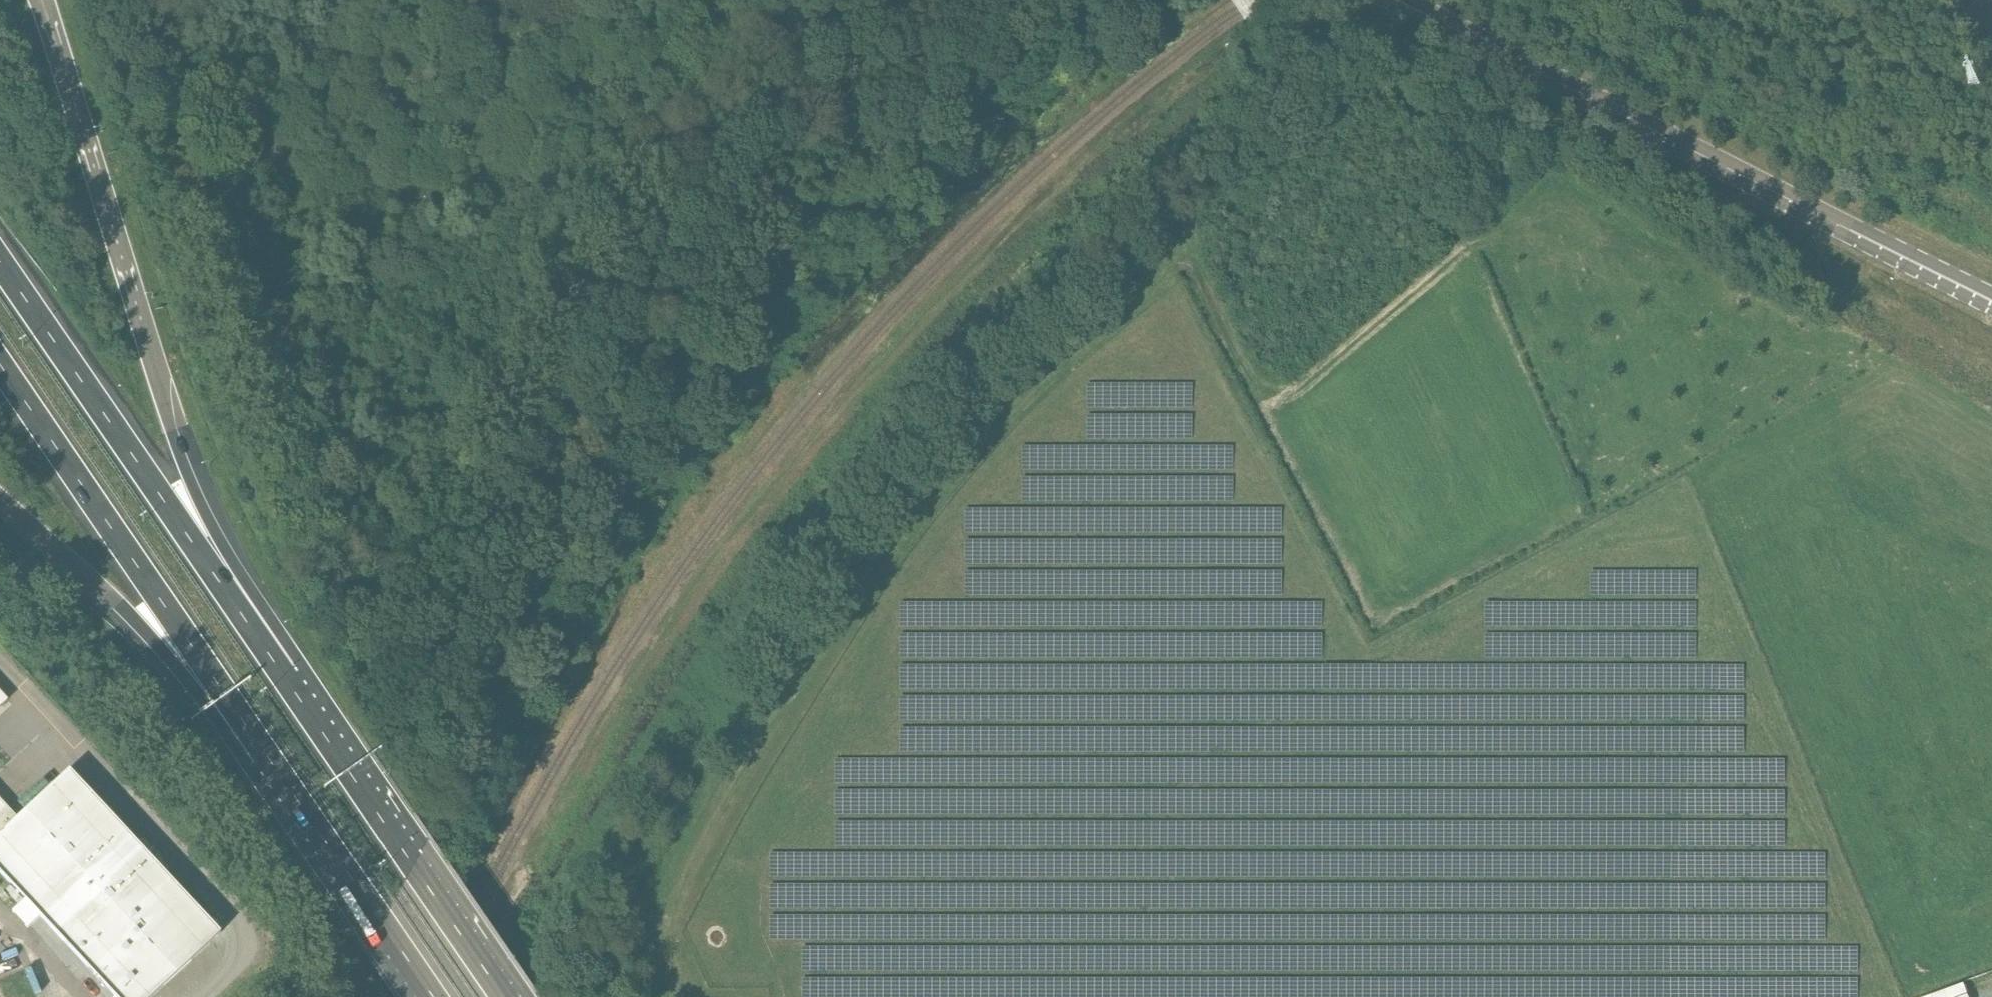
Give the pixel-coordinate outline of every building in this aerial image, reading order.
[(113,996),(154,996),(221,935),(70,772),(17,820),(0,802),(0,873),(113,996)]
